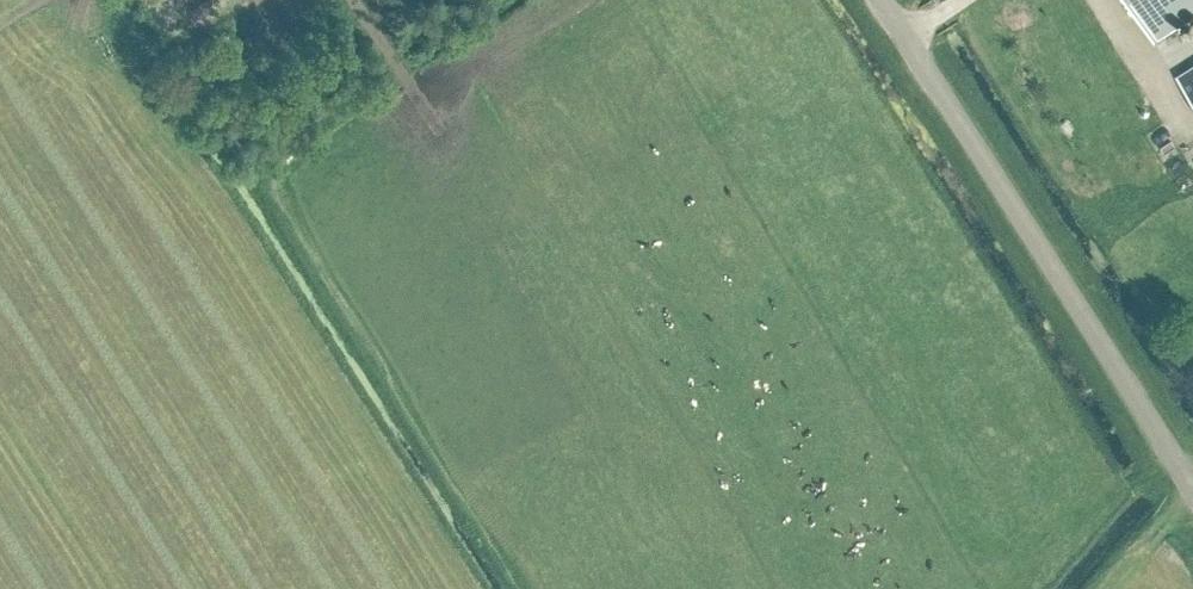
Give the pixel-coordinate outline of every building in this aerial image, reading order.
[(1155,38),(1192,14),(1192,0),(1131,0),(1155,38)] [(1177,73),(1192,97),(1192,63),(1177,73)]
